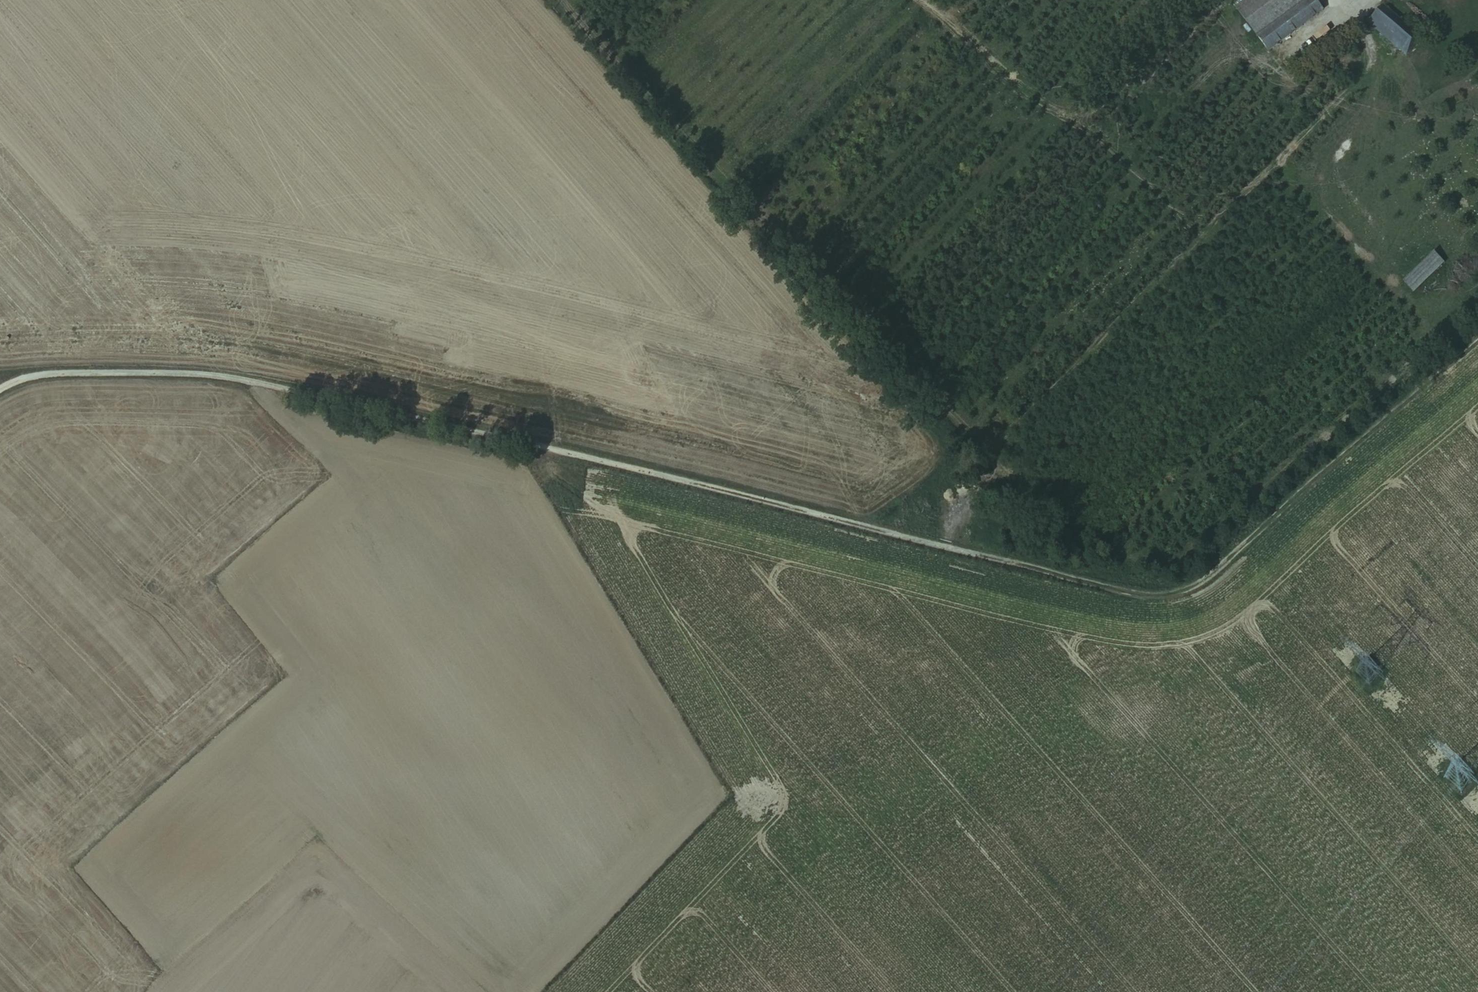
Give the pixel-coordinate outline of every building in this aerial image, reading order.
[(1313,5),(1309,0),(1242,0),(1230,9),(1263,52),(1317,11),(1313,5)] [(1383,42),(1398,25),(1379,8),(1363,25),(1383,42)] [(1415,40),(1398,25),(1383,42),(1401,57),(1415,40)] [(1438,263),(1429,253),(1398,282),(1408,291),(1438,263)]
